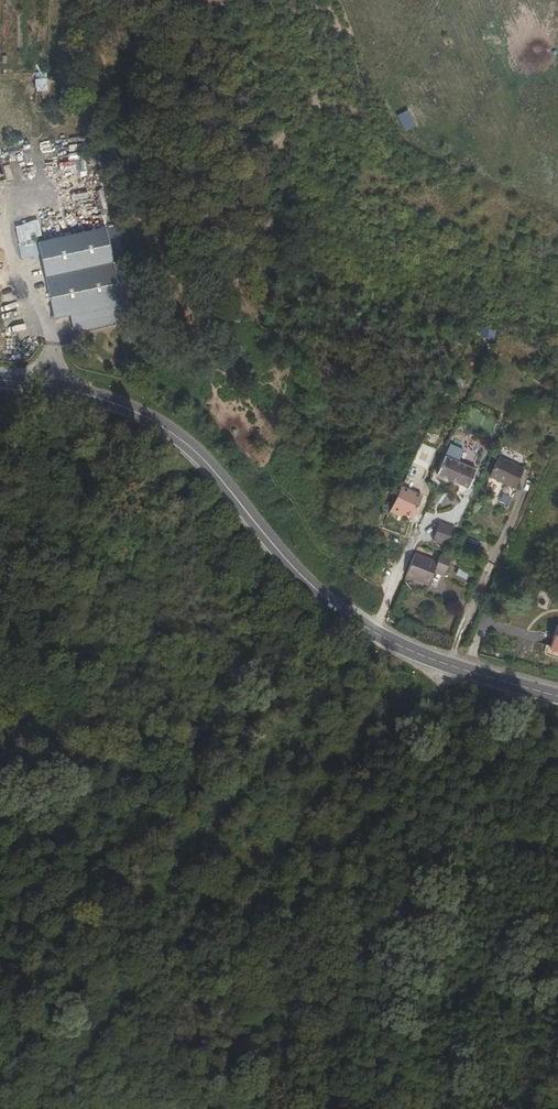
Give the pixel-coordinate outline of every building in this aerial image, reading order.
[(75,137),(59,139),(60,146),(75,144),(75,137)] [(120,240),(118,228),(39,244),(38,241),(19,244),(22,259),(41,255),(46,277),(114,262),(110,242),(120,240)] [(124,309),(133,307),(124,260),(114,262),(46,277),(54,320),(79,316),(82,332),(126,323),(124,309)] [(452,449),(460,437),(454,433),(446,445),(452,449)] [(420,447),(419,450),(412,463),(427,470),(434,453),(420,447)] [(509,459),(519,463),(522,454),(511,451),(509,459)] [(474,470),(446,457),(437,475),(466,488),(474,470)] [(514,489),(524,469),(499,457),(490,475),(499,479),(498,482),(514,489)] [(401,488),(390,512),(398,516),(400,513),(412,519),(422,498),(401,488)] [(107,511),(110,494),(103,492),(99,509),(107,511)] [(454,528),(438,523),(432,541),(447,546),(454,528)] [(42,538),(35,536),(33,545),(40,546),(42,538)] [(438,563),(415,554),(406,577),(430,585),(432,580),(431,580),(435,570),(436,571),(444,555),(441,554),(438,563)] [(452,558),(444,555),(436,571),(446,574),(452,558)] [(456,576),(467,578),(469,570),(458,568),(456,576)] [(536,603),(548,606),(551,592),(539,589),(536,603)] [(327,625),(315,617),(310,625),(322,633),(327,625)] [(550,650),(557,653),(557,623),(550,650)] [(454,868),(461,870),(467,851),(459,849),(454,868)]
